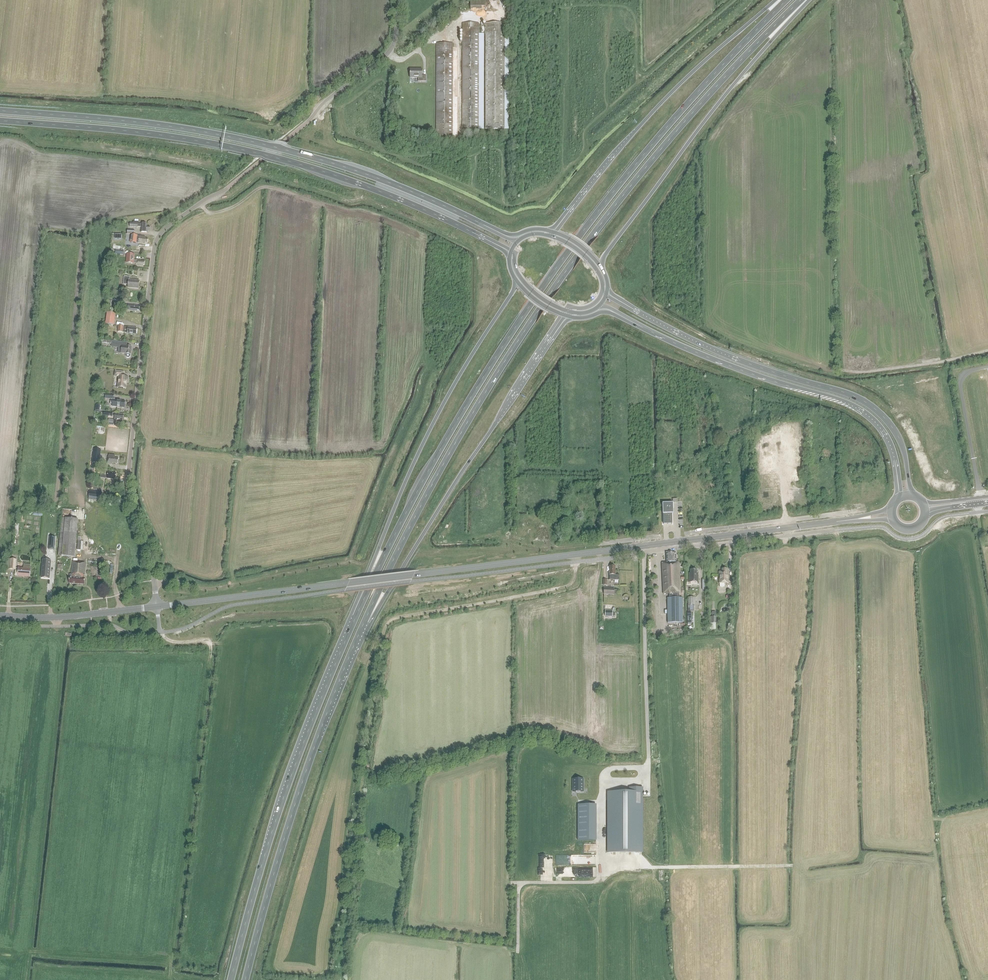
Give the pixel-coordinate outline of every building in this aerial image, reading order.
[(479,9),(479,7),(484,7),(484,0),(472,0),(472,1),(469,1),(469,9),(479,9)] [(478,126),(478,75),(478,23),(462,23),(462,75),(462,126),(478,126)] [(485,23),(485,75),(485,129),(504,129),(504,23),(485,23)] [(452,138),(452,75),(452,43),(436,43),(436,75),(436,138),(452,138)] [(422,76),(422,75),(422,70),(409,70),(409,75),(409,77),(417,77),(417,81),(425,81),(425,76),(422,76)] [(138,223),(130,223),(129,227),(137,227),(141,227),(141,233),(148,233),(148,231),(150,231),(150,226),(147,226),(147,224),(141,224),(138,224),(138,223)] [(131,235),(130,242),(136,243),(136,242),(138,242),(138,243),(145,244),(145,243),(147,243),(148,239),(145,238),(145,237),(139,236),(139,237),(137,236),(131,235)] [(131,262),(134,262),(135,262),(136,264),(137,264),(136,265),(143,266),(143,265),(145,265),(145,261),(141,261),(141,260),(137,259),(137,260),(134,260),(135,255),(128,254),(127,257),(128,257),(128,261),(129,262),(131,262)] [(130,281),(131,278),(125,277),(124,285),(129,285),(128,288),(139,289),(140,282),(130,281)] [(115,314),(107,313),(106,325),(114,326),(115,314)] [(136,334),(137,328),(128,327),(128,328),(124,327),(118,326),(118,332),(123,333),(127,333),(127,334),(134,335),(134,333),(136,334)] [(122,348),(121,353),(126,354),(126,356),(127,358),(129,358),(130,356),(130,354),(131,354),(131,347),(127,346),(127,343),(112,341),(111,341),(104,340),(103,342),(112,344),(112,345),(119,346),(118,348),(122,348)] [(115,376),(119,377),(118,388),(127,389),(127,382),(128,382),(129,377),(123,377),(124,372),(116,371),(115,376)] [(125,404),(118,403),(118,401),(114,400),(114,395),(106,394),(105,399),(111,399),(111,404),(113,405),(113,407),(117,407),(125,408),(125,404)] [(104,412),(103,416),(107,416),(116,417),(116,420),(123,420),(124,415),(116,414),(116,413),(108,412),(104,412)] [(100,450),(93,449),(91,463),(98,464),(100,450)] [(109,457),(108,457),(107,464),(113,464),(113,463),(118,464),(119,459),(115,458),(115,456),(110,455),(109,457)] [(91,492),(90,500),(102,501),(103,493),(91,492)] [(673,514),(673,503),(662,503),(663,514),(663,524),(665,524),(670,524),(672,524),(672,514),(673,514)] [(79,520),(63,518),(59,556),(75,557),(79,520)] [(663,594),(668,594),(669,598),(667,598),(667,623),(682,623),(682,598),(679,598),(679,593),(680,593),(679,563),(675,563),(675,553),(666,553),(666,563),(661,563),(663,594)] [(17,559),(5,558),(4,569),(16,569),(17,559)] [(42,573),(42,578),(44,578),(49,578),(50,561),(45,561),(43,561),(42,573)] [(71,575),(70,584),(85,585),(86,579),(85,579),(85,576),(86,576),(87,563),(74,562),(73,575),(71,575)] [(15,570),(15,575),(18,575),(18,576),(30,577),(31,569),(30,569),(30,565),(25,565),(24,568),(18,568),(18,571),(15,570)] [(609,574),(609,575),(609,580),(619,580),(619,575),(615,575),(615,571),(615,567),(609,567),(609,571),(609,572),(609,573),(609,574)] [(725,587),(724,583),(728,583),(728,572),(727,572),(727,569),(721,569),(721,572),(719,572),(719,584),(720,584),(720,587),(725,587)] [(690,570),(690,575),(690,576),(688,576),(689,583),(697,583),(697,576),(696,576),(696,575),(696,570),(690,570)] [(47,599),(48,578),(41,578),(40,589),(37,589),(37,598),(47,599)] [(573,779),(573,792),(583,792),(583,779),(580,779),(576,779),(573,779)] [(643,788),(629,788),(629,792),(608,792),(608,852),(642,852),(643,788)] [(596,805),(578,805),(578,820),(596,820),(596,805)]
